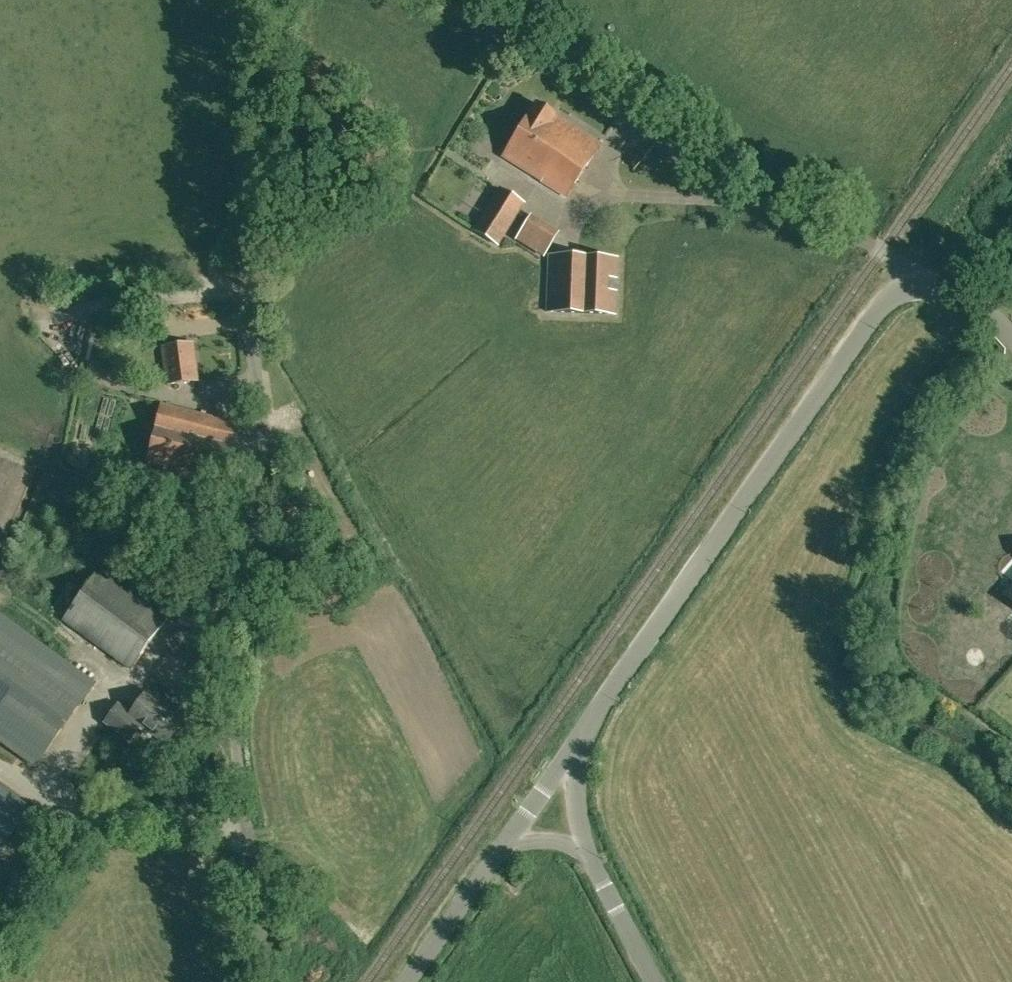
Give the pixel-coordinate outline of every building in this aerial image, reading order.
[(602,145),(538,102),(502,154),(566,198),(602,145)] [(501,188),(475,230),(498,244),(524,203),(501,188)] [(529,216),(516,236),(544,253),(557,233),(529,216)] [(618,259),(549,255),(546,310),(614,314),(616,292),(609,292),(610,279),(616,280),(618,259)] [(163,346),(168,385),(198,380),(192,342),(163,346)] [(239,424),(160,404),(145,463),(163,467),(162,470),(224,486),(239,424)] [(134,666),(164,625),(96,576),(67,616),(134,666)] [(35,766),(94,684),(0,616),(0,741),(35,766)] [(147,692),(130,713),(143,722),(141,725),(165,743),(183,719),(147,692)] [(130,740),(141,725),(143,722),(130,713),(119,704),(106,722),(130,740)] [(31,810),(0,787),(0,852),(31,810)]
